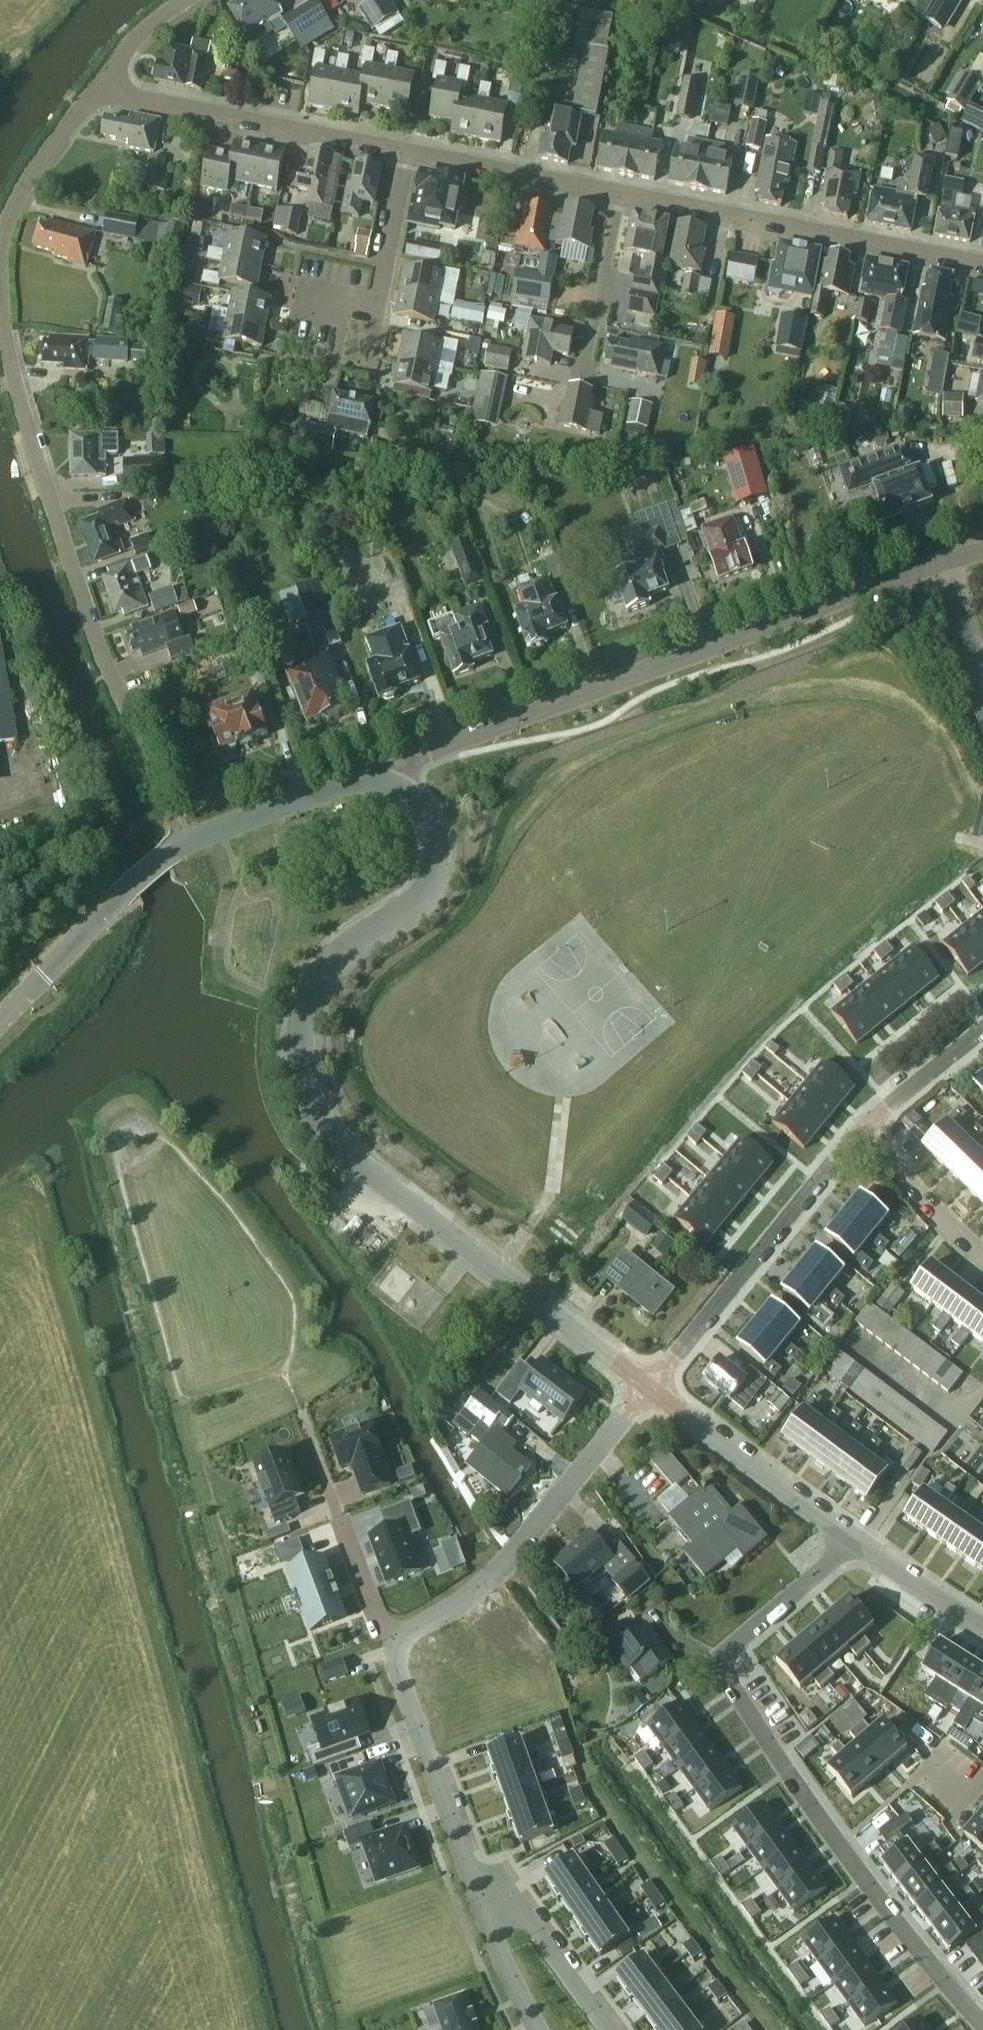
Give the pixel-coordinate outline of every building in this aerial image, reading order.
[(288,18),(276,0),(243,0),(230,8),(254,45),(275,31),(277,34),(288,27),(303,50),(335,29),(317,0),(288,18)] [(373,32),(400,14),(391,0),(374,0),(359,10),(373,32)] [(915,13),(924,18),(934,0),(922,0),(915,13)] [(944,32),(963,0),(939,0),(927,21),(944,32)] [(598,116),(610,51),(609,51),(615,15),(582,9),(576,45),(586,47),(575,105),(561,102),(560,109),(598,116)] [(347,33),(345,44),(354,46),(356,34),(347,33)] [(186,88),(203,91),(213,43),(194,40),(192,52),(169,47),(166,64),(160,63),(156,82),(186,88)] [(671,40),(669,52),(679,54),(681,42),(671,40)] [(367,77),(361,104),(385,109),(393,70),(386,69),(373,66),(376,50),(366,48),(363,66),(367,67),(365,77),(367,77)] [(343,72),(337,71),(324,68),(327,53),(317,51),(313,68),(318,69),(311,106),(335,111),(343,72)] [(393,70),(385,109),(409,113),(416,75),(396,71),(400,55),(389,53),(386,69),(393,70)] [(242,57),(229,54),(223,79),(236,82),(242,57)] [(367,77),(365,77),(347,73),(350,57),(340,55),(337,71),(343,72),(335,111),(359,115),(361,104),(367,77)] [(331,59),(330,69),(337,70),(338,61),(331,59)] [(456,95),(458,83),(445,80),(448,65),(438,63),(435,80),(439,81),(432,118),(456,122),(461,96),(456,95)] [(461,96),(456,122),(453,134),(477,139),(485,101),(479,100),(466,97),(471,70),(461,68),(458,83),(456,95),(461,96)] [(948,102),(965,113),(982,84),(965,74),(948,102)] [(742,75),(736,107),(755,111),(761,79),(742,75)] [(509,105),(490,101),(493,86),(482,84),(479,100),(485,101),(477,139),(502,144),(505,126),(509,105)] [(677,117),(692,120),(697,94),(682,91),(677,117)] [(804,114),(818,117),(823,97),(808,94),(807,95),(806,97),(805,98),(805,100),(804,102),(804,104),(803,107),(803,109),(804,112),(804,114)] [(509,105),(505,126),(517,128),(522,97),(511,95),(509,105)] [(964,121),(982,129),(982,108),(972,104),(964,121)] [(572,147),(577,148),(582,117),(549,111),(540,158),(569,164),(572,147)] [(129,147),(155,152),(161,120),(132,114),(131,122),(107,118),(104,138),(130,143),(129,147)] [(768,123),(753,120),(747,147),(761,150),(768,123)] [(817,124),(812,147),(825,149),(827,150),(831,127),(817,124)] [(936,144),(947,138),(939,124),(928,131),(936,144)] [(627,175),(636,129),(618,125),(616,136),(606,134),(600,170),(627,175)] [(725,141),(728,129),(712,126),(710,138),(725,141)] [(636,129),(627,175),(655,181),(662,145),(653,143),(655,132),(636,129)] [(964,132),(951,130),(946,156),(959,159),(964,132)] [(785,183),(790,184),(797,144),(768,139),(757,193),(762,194),(761,202),(781,206),(785,183)] [(699,189),(708,143),(690,140),(688,150),(678,148),(671,184),(699,189)] [(229,181),(230,181),(253,186),(261,148),(236,143),(234,154),(229,181)] [(708,143),(699,189),(727,195),(734,159),(724,157),(726,147),(708,143)] [(825,149),(812,147),(808,170),(820,173),(825,149)] [(261,148),(253,186),(278,191),(286,153),(261,148)] [(229,181),(234,154),(210,150),(203,188),(228,193),(230,181),(229,181)] [(335,156),(336,155),(313,150),(308,175),(302,173),(299,189),(313,192),(311,204),(334,209),(344,158),(335,156)] [(853,196),(858,197),(862,173),(841,169),(844,153),(832,151),(822,206),(827,207),(826,215),(848,220),(853,196)] [(166,158),(153,156),(146,187),(166,191),(170,172),(164,171),(166,158)] [(918,197),(929,199),(937,160),(916,156),(911,183),(900,181),(898,193),(875,189),(869,224),(911,232),(918,197)] [(375,204),(383,168),(372,166),(371,164),(361,162),(359,163),(358,163),(353,185),(349,184),(343,214),(360,217),(363,202),(375,204)] [(464,201),(461,199),(464,181),(422,173),(417,200),(413,199),(408,224),(439,230),(439,227),(455,230),(458,212),(462,211),(464,201)] [(977,212),(959,208),(954,207),(956,195),(962,196),(964,182),(947,179),(936,236),(972,243),(977,212)] [(215,214),(217,203),(201,200),(199,211),(215,214)] [(552,241),(591,249),(595,231),(591,231),(596,210),(567,204),(565,217),(557,215),(552,241)] [(246,220),(248,209),(232,206),(230,216),(246,220)] [(516,246),(545,251),(553,210),(529,206),(525,231),(519,231),(516,246)] [(282,234),(297,237),(302,214),(277,208),(273,228),(282,230),(282,234)] [(248,209),(246,220),(262,223),(264,212),(248,209)] [(161,225),(107,213),(103,234),(135,241),(135,238),(157,243),(161,225)] [(657,309),(667,260),(663,259),(670,221),(639,215),(632,220),(626,252),(649,256),(646,275),(635,273),(630,304),(629,313),(656,317),(657,309)] [(68,262),(87,267),(96,233),(51,221),(50,226),(41,223),(35,247),(58,253),(57,256),(69,260),(68,262)] [(671,266),(702,272),(706,252),(703,252),(707,228),(680,223),(671,266)] [(169,225),(165,245),(182,249),(186,228),(169,225)] [(359,231),(355,254),(368,257),(373,233),(359,231)] [(224,257),(263,264),(268,240),(229,233),(226,252),(210,249),(208,259),(223,262),(224,257)] [(189,236),(187,249),(204,252),(206,239),(189,236)] [(428,245),(409,241),(406,257),(416,259),(425,260),(428,245)] [(813,297),(821,251),(781,243),(777,264),(774,263),(769,289),(770,289),(772,294),(779,295),(783,291),(813,297)] [(732,253),(727,279),(742,282),(747,256),(732,253)] [(829,292),(850,296),(856,267),(850,266),(851,257),(832,253),(830,263),(824,263),(819,291),(818,291),(813,316),(824,318),(829,292)] [(514,296),(550,302),(558,258),(542,256),(539,274),(518,270),(514,296)] [(259,289),(263,264),(224,257),(223,262),(221,275),(205,272),(204,282),(220,286),(221,282),(259,289)] [(416,259),(414,269),(444,275),(445,270),(446,265),(440,264),(425,260),(416,259)] [(882,330),(902,334),(908,302),(902,301),(908,268),(868,260),(862,293),(888,298),(882,330)] [(440,299),(442,293),(444,280),(459,283),(461,273),(445,270),(444,275),(414,269),(406,267),(401,291),(440,299)] [(954,299),(951,298),(955,276),(932,272),(929,289),(924,288),(915,336),(946,342),(954,299)] [(712,279),(686,275),(682,296),(709,300),(712,279)] [(971,279),(968,293),(977,294),(979,281),(971,279)] [(200,306),(203,290),(182,286),(179,303),(200,306)] [(456,296),(442,293),(440,299),(401,291),(396,316),(436,323),(439,303),(454,306),(456,296)] [(229,316),(268,323),(272,299),(234,292),(230,311),(215,308),(213,319),(228,321),(229,316)] [(124,302),(109,299),(103,331),(117,334),(124,302)] [(869,323),(872,303),(860,300),(856,320),(869,323)] [(498,336),(500,324),(503,311),(503,307),(492,305),(486,333),(498,336)] [(958,326),(979,332),(982,319),(961,313),(958,326)] [(263,348),(268,323),(229,316),(228,321),(226,335),(210,332),(208,342),(225,345),(226,341),(237,343),(263,348)] [(803,353),(808,322),(783,317),(778,348),(803,353)] [(554,352),(570,356),(574,332),(559,329),(560,325),(532,320),(524,359),(551,365),(554,352)] [(182,331),(172,329),(169,341),(180,343),(182,331)] [(713,335),(710,356),(729,359),(732,338),(713,335)] [(97,342),(90,341),(90,338),(50,336),(50,342),(44,342),(43,365),(64,366),(64,369),(89,371),(89,357),(97,357),(97,361),(129,363),(130,339),(97,338),(97,342)] [(895,360),(886,358),(884,368),(901,371),(903,362),(906,363),(910,338),(899,336),(895,360)] [(438,369),(440,363),(442,350),(458,353),(460,343),(444,340),(443,345),(405,337),(400,361),(438,369)] [(979,339),(973,359),(982,361),(982,340),(979,339)] [(632,341),(632,344),(610,340),(605,362),(613,363),(612,368),(660,377),(663,362),(666,347),(632,341)] [(225,345),(224,352),(235,354),(237,343),(226,341),(225,345)] [(132,361),(146,362),(147,346),(133,345),(132,361)] [(512,351),(484,346),(480,365),(509,371),(512,351)] [(934,363),(931,380),(945,382),(950,355),(942,354),(941,359),(935,358),(934,363)] [(455,366),(440,363),(438,369),(400,361),(395,385),(434,393),(438,373),(453,376),(455,366)] [(708,364),(693,361),(691,370),(707,373),(708,364)] [(663,362),(660,377),(669,378),(672,364),(663,362)] [(473,411),(501,416),(509,379),(482,373),(473,411)] [(974,375),(970,397),(978,398),(977,402),(982,403),(982,377),(974,375)] [(431,392),(395,385),(394,393),(430,400),(431,392)] [(560,426),(600,434),(604,415),(593,413),(596,399),(592,398),(593,391),(571,386),(567,408),(563,408),(560,426)] [(838,391),(823,388),(818,414),(833,417),(838,391)] [(338,432),(368,438),(375,402),(335,394),(328,430),(300,425),(296,445),(334,453),(338,432)] [(943,419),(964,419),(964,395),(944,395),(943,419)] [(626,433),(647,438),(654,405),(632,400),(626,433)] [(847,431),(851,410),(836,407),(832,428),(847,431)] [(900,408),(898,418),(910,420),(911,410),(900,408)] [(394,440),(396,429),(381,427),(379,438),(394,440)] [(859,446),(891,445),(891,434),(859,435),(859,446)] [(72,435),(73,477),(107,476),(106,455),(120,455),(119,435),(72,435)] [(264,436),(262,449),(274,452),(277,438),(264,436)] [(860,463),(861,464),(841,471),(850,494),(869,487),(870,488),(875,486),(887,519),(933,502),(928,490),(937,486),(930,468),(921,471),(920,469),(910,473),(907,467),(911,466),(905,452),(902,453),(900,448),(860,463)] [(754,449),(724,458),(737,505),(768,495),(754,449)] [(125,459),(126,486),(163,485),(162,458),(125,459)] [(391,489),(378,493),(382,505),(386,504),(395,502),(391,489)] [(82,524),(96,563),(125,552),(116,528),(137,520),(129,500),(100,511),(102,516),(82,524)] [(625,601),(630,613),(652,605),(649,597),(669,589),(664,575),(666,574),(662,565),(666,564),(661,552),(681,545),(681,544),(690,541),(677,503),(668,507),(667,506),(637,517),(644,536),(629,541),(634,556),(618,561),(622,574),(615,576),(619,587),(609,591),(614,605),(625,601)] [(680,510),(689,534),(698,530),(690,506),(680,510)] [(745,545),(743,546),(733,518),(704,529),(713,556),(712,556),(721,581),(753,569),(745,545)] [(132,540),(137,556),(154,550),(148,534),(132,540)] [(451,547),(467,590),(485,584),(469,541),(451,547)] [(125,616),(149,607),(137,574),(152,569),(148,556),(109,571),(111,575),(103,577),(117,614),(124,612),(125,616)] [(559,600),(556,601),(548,579),(519,589),(526,610),(517,614),(528,645),(534,647),(545,644),(547,638),(546,635),(568,627),(559,600)] [(319,581),(298,589),(309,619),(330,612),(319,581)] [(186,589),(175,593),(173,587),(149,595),(156,613),(190,600),(186,589)] [(182,618),(198,612),(194,602),(178,608),(182,618)] [(494,655),(483,627),(488,625),(482,607),(429,626),(435,641),(442,638),(456,676),(474,669),(472,663),(494,655)] [(192,638),(186,640),(176,612),(133,627),(136,633),(127,636),(133,655),(142,652),(144,656),(169,647),(173,660),(196,651),(192,638)] [(232,619),(239,636),(257,630),(253,619),(245,622),(242,615),(232,619)] [(369,666),(381,699),(383,699),(388,702),(395,699),(397,694),(400,693),(398,690),(421,681),(401,627),(366,640),(375,663),(369,666)] [(15,742),(0,650),(0,744),(15,742)] [(330,654),(312,661),(288,669),(308,724),(323,718),(329,721),(340,718),(343,711),(335,689),(342,687),(330,654)] [(274,688),(266,665),(254,670),(262,692),(274,688)] [(207,712),(223,753),(269,735),(253,694),(207,712)] [(976,887),(969,877),(962,882),(970,892),(976,887)] [(956,903),(949,894),(942,899),(950,908),(956,903)] [(950,908),(942,899),(936,904),(943,913),(950,908)] [(965,928),(982,951),(982,913),(965,928)] [(944,944),(969,976),(982,965),(982,951),(965,928),(944,944)] [(894,952),(887,943),(881,948),(888,957),(894,952)] [(914,947),(893,964),(919,995),(940,978),(914,947)] [(888,957),(881,948),(874,953),(882,962),(888,957)] [(893,964),(873,980),(899,1011),(919,995),(893,964)] [(854,985),(847,976),(847,975),(840,981),(848,990),(854,985)] [(873,980),(853,996),(878,1028),(899,1011),(873,980)] [(848,990),(840,981),(834,986),(842,995),(848,990)] [(853,996),(832,1013),(857,1045),(878,1028),(853,996)] [(780,1050),(771,1042),(768,1046),(766,1049),(775,1056),(780,1050)] [(762,1069),(753,1061),(751,1064),(748,1067),(757,1075),(762,1069)] [(824,1062),(807,1083),(838,1109),(855,1088),(824,1062)] [(757,1075),(748,1067),(743,1074),(752,1081),(757,1075)] [(974,1084),(982,1095),(982,1077),(974,1084)] [(807,1083),(791,1103),(822,1129),(838,1109),(807,1083)] [(791,1103),(774,1124),(805,1149),(822,1129),(791,1103)] [(948,1123),(954,1129),(967,1115),(960,1108),(947,1122),(948,1123)] [(914,1111),(902,1123),(912,1132),(924,1120),(914,1111)] [(964,1139),(954,1129),(948,1123),(925,1148),(944,1166),(967,1142),(964,1139)] [(707,1133),(698,1125),(693,1132),(702,1139),(707,1133)] [(971,1146),(982,1134),(982,1130),(978,1125),(964,1139),(967,1142),(971,1146)] [(925,1146),(933,1139),(920,1127),(913,1134),(925,1146)] [(702,1139),(693,1132),(687,1138),(697,1145),(702,1139)] [(743,1138),(726,1159),(757,1184),(774,1164),(743,1138)] [(971,1146),(967,1142),(944,1166),(962,1184),(982,1161),(982,1157),(982,1156),(971,1146)] [(726,1159),(709,1179),(740,1204),(757,1184),(726,1159)] [(962,1184),(979,1201),(982,1197),(982,1161),(962,1184)] [(673,1173),(664,1165),(659,1171),(668,1179),(673,1173)] [(668,1179),(659,1171),(654,1177),(663,1185),(668,1179)] [(709,1179),(692,1199),(724,1225),(740,1204),(709,1179)] [(862,1195),(845,1215),(872,1237),(875,1232),(888,1216),(862,1195)] [(692,1199),(675,1220),(707,1245),(724,1225),(692,1199)] [(635,1202),(622,1219),(646,1238),(659,1221),(635,1202)] [(845,1215),(828,1236),(854,1257),(855,1258),(860,1251),(869,1240),(872,1237),(845,1215)] [(872,1237),(869,1240),(884,1252),(891,1245),(875,1232),(872,1237)] [(662,1233),(651,1247),(664,1257),(675,1243),(662,1233)] [(818,1249),(801,1270),(827,1291),(831,1286),(844,1271),(818,1249)] [(854,1257),(853,1259),(869,1271),(875,1264),(860,1251),(855,1258),(854,1257)] [(624,1293),(652,1315),(671,1290),(624,1253),(608,1274),(627,1289),(624,1293)] [(933,1263),(913,1289),(933,1304),(953,1278),(933,1263)] [(801,1270),(784,1290),(810,1312),(816,1306),(825,1294),(827,1291),(801,1270)] [(953,1278),(933,1304),(945,1314),(952,1319),(972,1293),(953,1278)] [(905,1294),(892,1284),(877,1304),(890,1313),(905,1294)] [(827,1291),(825,1294),(840,1307),(847,1299),(831,1286),(827,1291)] [(952,1319),(964,1328),(971,1334),(982,1319),(982,1302),(972,1293),(952,1319)] [(863,1329),(878,1309),(869,1302),(854,1322),(863,1329)] [(773,1303),(756,1324),(783,1346),(787,1341),(800,1325),(773,1303)] [(810,1312),(809,1313),(825,1326),(831,1318),(816,1306),(810,1312)] [(873,1336),(887,1316),(878,1309),(863,1329),(873,1336)] [(945,1314),(934,1328),(942,1333),(952,1319),(945,1314)] [(882,1343),(897,1323),(887,1316),(873,1336),(882,1343)] [(971,1334),(982,1343),(982,1319),(971,1334)] [(891,1350),(906,1330),(897,1323),(882,1343),(891,1350)] [(756,1324),(740,1345),(766,1366),(771,1360),(780,1349),(783,1346),(756,1324)] [(964,1328),(953,1342),(960,1348),(971,1334),(964,1328)] [(901,1357),(916,1337),(906,1330),(891,1350),(901,1357)] [(910,1364),(925,1344),(916,1337),(901,1357),(910,1364)] [(783,1346),(780,1349),(796,1361),(802,1353),(787,1341),(783,1346)] [(920,1371),(934,1351),(925,1344),(910,1364),(920,1371)] [(829,1373),(844,1354),(835,1347),(819,1366),(829,1373)] [(929,1378),(944,1358),(934,1351),(920,1371),(929,1378)] [(838,1381),(853,1361),(844,1354),(829,1373),(838,1381)] [(749,1397),(763,1379),(750,1368),(743,1377),(719,1358),(702,1380),(729,1401),(730,1400),(743,1410),(751,1399),(749,1397)] [(938,1385),(953,1365),(944,1358),(929,1378),(938,1385)] [(584,1392),(541,1359),(529,1375),(515,1365),(494,1392),(509,1403),(520,1389),(535,1401),(544,1407),(562,1421),(584,1392)] [(766,1366),(764,1367),(777,1378),(783,1370),(771,1360),(766,1366)] [(847,1388),(862,1368),(853,1361),(838,1381),(847,1388)] [(953,1365),(938,1385),(948,1392),(962,1372),(953,1365)] [(856,1395),(872,1375),(862,1368),(847,1388),(856,1395)] [(866,1402),(881,1382),(872,1375),(856,1395),(866,1402)] [(792,1378),(783,1389),(794,1398),(803,1387),(792,1378)] [(875,1409),(890,1389),(881,1382),(866,1402),(875,1409)] [(884,1416),(899,1396),(890,1389),(875,1409),(884,1416)] [(791,1401),(778,1390),(767,1404),(780,1414),(791,1401)] [(466,1410),(453,1426),(470,1438),(471,1437),(481,1444),(471,1457),(465,1464),(485,1480),(506,1497),(531,1465),(510,1448),(515,1442),(502,1432),(513,1418),(480,1392),(466,1410)] [(805,1411),(785,1438),(806,1453),(826,1426),(823,1424),(811,1415),(823,1399),(815,1393),(803,1409),(805,1411)] [(893,1423),(909,1403),(899,1396),(884,1416),(893,1423)] [(535,1401),(530,1407),(540,1414),(544,1407),(535,1401)] [(903,1430),(918,1410),(909,1403),(893,1423),(903,1430)] [(826,1426),(806,1453),(826,1468),(846,1441),(843,1438),(831,1430),(842,1414),(834,1408),(823,1424),(826,1426)] [(912,1437),(927,1417),(918,1410),(903,1430),(912,1437)] [(921,1444),(936,1425),(927,1417),(912,1437),(921,1444)] [(457,1432),(446,1423),(437,1433),(445,1445),(457,1432)] [(846,1441),(826,1468),(846,1483),(866,1456),(863,1453),(851,1444),(862,1429),(854,1423),(843,1438),(846,1441)] [(363,1495),(391,1485),(381,1455),(383,1454),(372,1424),(331,1439),(341,1469),(353,1465),(363,1495)] [(936,1425),(921,1444),(930,1451),(946,1432),(936,1425)] [(866,1456),(846,1483),(867,1499),(887,1471),(871,1459),(882,1443),(874,1437),(863,1453),(866,1456)] [(658,1439),(644,1451),(675,1488),(690,1476),(658,1439)] [(922,1453),(912,1446),(899,1464),(909,1471),(922,1453)] [(303,1496),(286,1453),(258,1463),(257,1464),(263,1481),(260,1482),(265,1497),(269,1495),(273,1506),(269,1507),(276,1523),(302,1513),(296,1498),(303,1496)] [(931,1473),(922,1468),(911,1484),(920,1489),(931,1473)] [(730,1512),(707,1484),(669,1516),(691,1543),(682,1551),(704,1577),(736,1550),(742,1558),(765,1538),(737,1506),(730,1512)] [(944,1490),(937,1500),(945,1505),(956,1490),(948,1485),(944,1490)] [(423,1488),(412,1492),(415,1501),(427,1497),(423,1488)] [(924,1491),(906,1517),(926,1532),(945,1505),(937,1500),(925,1491),(924,1491)] [(388,1530),(370,1537),(388,1584),(420,1571),(407,1537),(421,1532),(410,1503),(382,1513),(388,1530)] [(945,1505),(926,1532),(946,1546),(965,1519),(945,1505)] [(946,1546),(966,1560),(982,1536),(982,1532),(965,1519),(946,1546)] [(288,1525),(276,1530),(280,1538),(291,1534),(288,1525)] [(602,1565),(615,1580),(613,1582),(627,1599),(649,1580),(635,1563),(636,1562),(620,1543),(607,1553),(590,1533),(556,1562),(577,1587),(602,1565)] [(966,1560),(982,1572),(982,1536),(966,1560)] [(298,1541),(283,1546),(289,1561),(304,1556),(298,1541)] [(342,1617),(321,1557),(285,1570),(292,1590),(296,1589),(303,1608),(299,1610),(306,1630),(342,1617)] [(586,1612),(588,1612),(589,1612),(591,1612),(592,1611),(593,1610),(594,1609),(595,1608),(595,1606),(595,1605),(595,1603),(594,1602),(593,1601),(592,1600),(591,1599),(589,1599),(588,1598),(586,1598),(585,1599),(584,1600),(583,1601),(582,1602),(581,1603),(581,1605),(581,1606),(581,1608),(582,1609),(583,1610),(584,1611),(585,1612),(586,1612)] [(835,1613),(832,1615),(865,1652),(872,1646),(863,1636),(875,1626),(851,1598),(835,1613)] [(832,1615),(814,1630),(838,1658),(849,1648),(858,1658),(865,1652),(832,1615)] [(647,1624),(637,1632),(627,1619),(603,1638),(613,1650),(607,1655),(622,1675),(632,1668),(642,1682),(673,1659),(647,1624)] [(814,1630),(796,1646),(828,1683),(835,1677),(827,1667),(838,1658),(814,1630)] [(941,1643),(923,1670),(937,1679),(925,1697),(936,1704),(937,1702),(947,1687),(965,1658),(941,1643)] [(793,1648),(777,1662),(801,1690),(813,1679),(821,1689),(828,1683),(796,1646),(793,1648)] [(936,1704),(947,1711),(948,1710),(950,1707),(962,1714),(982,1680),(982,1669),(965,1658),(947,1687),(937,1702),(936,1704)] [(955,1725),(966,1732),(974,1721),(982,1727),(982,1680),(962,1714),(955,1725)] [(650,1703),(639,1690),(624,1702),(634,1715),(650,1703)] [(290,1699),(283,1701),(289,1715),(295,1712),(290,1699)] [(854,1700),(843,1710),(857,1728),(869,1717),(854,1700)] [(329,1717),(314,1723),(322,1746),(308,1750),(314,1767),(346,1756),(341,1743),(369,1733),(363,1717),(364,1714),(362,1706),(359,1705),(358,1702),(347,1706),(346,1703),(326,1710),(329,1717)] [(681,1703),(648,1726),(660,1744),(661,1744),(664,1748),(696,1724),(681,1703)] [(936,1707),(929,1717),(937,1722),(944,1712),(936,1707)] [(857,1728),(842,1711),(835,1717),(844,1727),(850,1734),(857,1728)] [(864,1722),(857,1728),(889,1765),(908,1749),(885,1722),(873,1732),(864,1722)] [(696,1724),(664,1748),(677,1767),(678,1767),(679,1769),(712,1746),(696,1724)] [(564,1727),(553,1731),(558,1744),(569,1741),(564,1727)] [(859,1744),(848,1753),(872,1780),(889,1765),(857,1728),(850,1734),(859,1744)] [(513,1730),(502,1734),(504,1740),(515,1736),(513,1730)] [(955,1730),(950,1737),(969,1751),(975,1744),(955,1730)] [(492,1771),(494,1776),(531,1763),(522,1739),(489,1751),(496,1770),(492,1771)] [(569,1741),(558,1744),(560,1752),(571,1748),(569,1741)] [(841,1759),(829,1770),(852,1797),(864,1787),(872,1780),(848,1753),(840,1743),(832,1750),(841,1759)] [(797,1751),(805,1761),(813,1754),(805,1745),(797,1751)] [(712,1746),(679,1769),(694,1790),(727,1767),(712,1746)] [(571,1748),(560,1752),(563,1760),(574,1757),(574,1756),(571,1748)] [(642,1751),(633,1758),(636,1763),(646,1757),(642,1751)] [(364,1754),(328,1767),(335,1786),(340,1784),(352,1817),(393,1803),(380,1765),(369,1769),(364,1754)] [(646,1757),(636,1763),(641,1769),(650,1763),(646,1757)] [(542,1761),(531,1765),(538,1784),(549,1781),(542,1761)] [(531,1765),(531,1763),(494,1776),(495,1780),(499,1779),(505,1798),(539,1786),(538,1784),(531,1765)] [(727,1767),(694,1790),(710,1812),(743,1788),(727,1767)] [(665,1781),(656,1787),(662,1795),(671,1789),(665,1781)] [(547,1808),(539,1786),(505,1798),(512,1816),(508,1817),(510,1822),(547,1808)] [(580,1788),(569,1792),(572,1799),(583,1796),(580,1788)] [(672,1795),(663,1801),(667,1807),(676,1800),(672,1795)] [(583,1796),(572,1799),(575,1807),(586,1803),(583,1796)] [(676,1800),(667,1807),(671,1812),(680,1806),(676,1800)] [(765,1803),(732,1827),(748,1849),(781,1825),(779,1822),(765,1803)] [(555,1832),(547,1808),(510,1822),(511,1826),(515,1825),(522,1844),(555,1832)] [(887,1844),(880,1849),(888,1859),(882,1863),(900,1886),(900,1887),(936,1859),(943,1854),(935,1843),(929,1847),(918,1856),(901,1834),(912,1825),(914,1823),(907,1814),(880,1835),(881,1836),(887,1844)] [(965,1836),(982,1852),(982,1815),(965,1836)] [(368,1825),(343,1833),(348,1849),(366,1843),(379,1879),(398,1873),(399,1876),(417,1870),(403,1829),(373,1840),(368,1825)] [(781,1825),(748,1849),(763,1870),(768,1866),(796,1846),(781,1825)] [(581,1835),(571,1841),(576,1850),(586,1844),(581,1835)] [(614,1839),(604,1845),(613,1859),(623,1852),(621,1849),(614,1839)] [(768,1866),(763,1870),(779,1891),(811,1867),(796,1846),(768,1866)] [(623,1852),(613,1859),(618,1866),(628,1859),(623,1852)] [(554,1895),(557,1899),(589,1876),(575,1856),(546,1876),(557,1893),(554,1895)] [(720,1858),(711,1865),(714,1870),(724,1864),(720,1858)] [(936,1859),(900,1887),(916,1908),(917,1908),(950,1883),(960,1876),(959,1875),(952,1866),(951,1865),(944,1870),(936,1859)] [(962,1859),(952,1866),(959,1875),(963,1872),(965,1871),(969,1868),(962,1859)] [(724,1864),(714,1870),(719,1876),(728,1870),(724,1864)] [(811,1867),(779,1891),(794,1913),(827,1889),(813,1870),(811,1867)] [(603,1896),(589,1876),(557,1899),(559,1903),(563,1900),(574,1916),(603,1896)] [(972,1885),(979,1894),(982,1891),(982,1887),(978,1880),(973,1884),(972,1885)] [(650,1882),(641,1889),(648,1899),(658,1892),(650,1882)] [(950,1883),(917,1908),(925,1919),(933,1930),(967,1905),(976,1897),(968,1886),(959,1894),(950,1883)] [(658,1892),(648,1899),(655,1909),(665,1903),(658,1892)] [(617,1916),(603,1896),(574,1916),(585,1932),(581,1935),(584,1939),(617,1916)] [(751,1901),(742,1908),(745,1913),(755,1907),(751,1901)] [(933,1930),(950,1953),(964,1942),(971,1952),(982,1942),(982,1909),(975,1915),(967,1905),(933,1930)] [(755,1907),(745,1913),(750,1919),(759,1913),(755,1907)] [(601,1957),(631,1936),(617,1916),(584,1939),(587,1942),(590,1940),(601,1957)] [(836,1918),(803,1942),(817,1961),(818,1963),(851,1940),(836,1918)] [(646,1925),(637,1932),(643,1941),(652,1934),(646,1925)] [(692,1940),(683,1947),(688,1953),(697,1946),(692,1940)] [(851,1940),(818,1963),(829,1978),(834,1984),(867,1961),(851,1940)] [(971,1952),(982,1967),(982,1942),(971,1952)] [(697,1946),(688,1953),(693,1960),(702,1953),(697,1946)] [(629,1999),(660,1975),(645,1956),(617,1977),(629,1993),(626,1995),(629,1999)] [(867,1961),(834,1984),(834,1985),(835,1987),(849,2006),(882,1982),(867,1961)] [(800,1969),(791,1975),(795,1981),(804,1974),(800,1969)] [(804,1974),(795,1981),(799,1987),(808,1980),(804,1974)] [(646,2016),(674,1995),(660,1975),(629,1999),(631,2003),(634,2000),(646,2016)] [(717,1982),(708,1989),(713,1995),(722,1988),(717,1982)] [(882,1982),(849,2006),(851,2009),(863,2025),(865,2027),(898,2004),(882,1982)] [(722,1988),(713,1995),(718,2002),(727,1995),(722,1988)] [(465,1995),(435,2005),(444,2029),(478,2029),(475,2023),(477,2022),(473,2011),(471,2012),(470,2009),(465,1995)] [(689,2014),(674,1995),(646,2016),(657,2029),(668,2029),(689,2014)] [(827,2013),(821,2018),(825,2023),(834,2017),(830,2011),(827,2013)] [(689,2014),(668,2029),(701,2029),(689,2014)] [(834,2017),(825,2023),(829,2029),(838,2023),(834,2017)] [(906,2029),(930,2029),(922,2018),(906,2029)]
